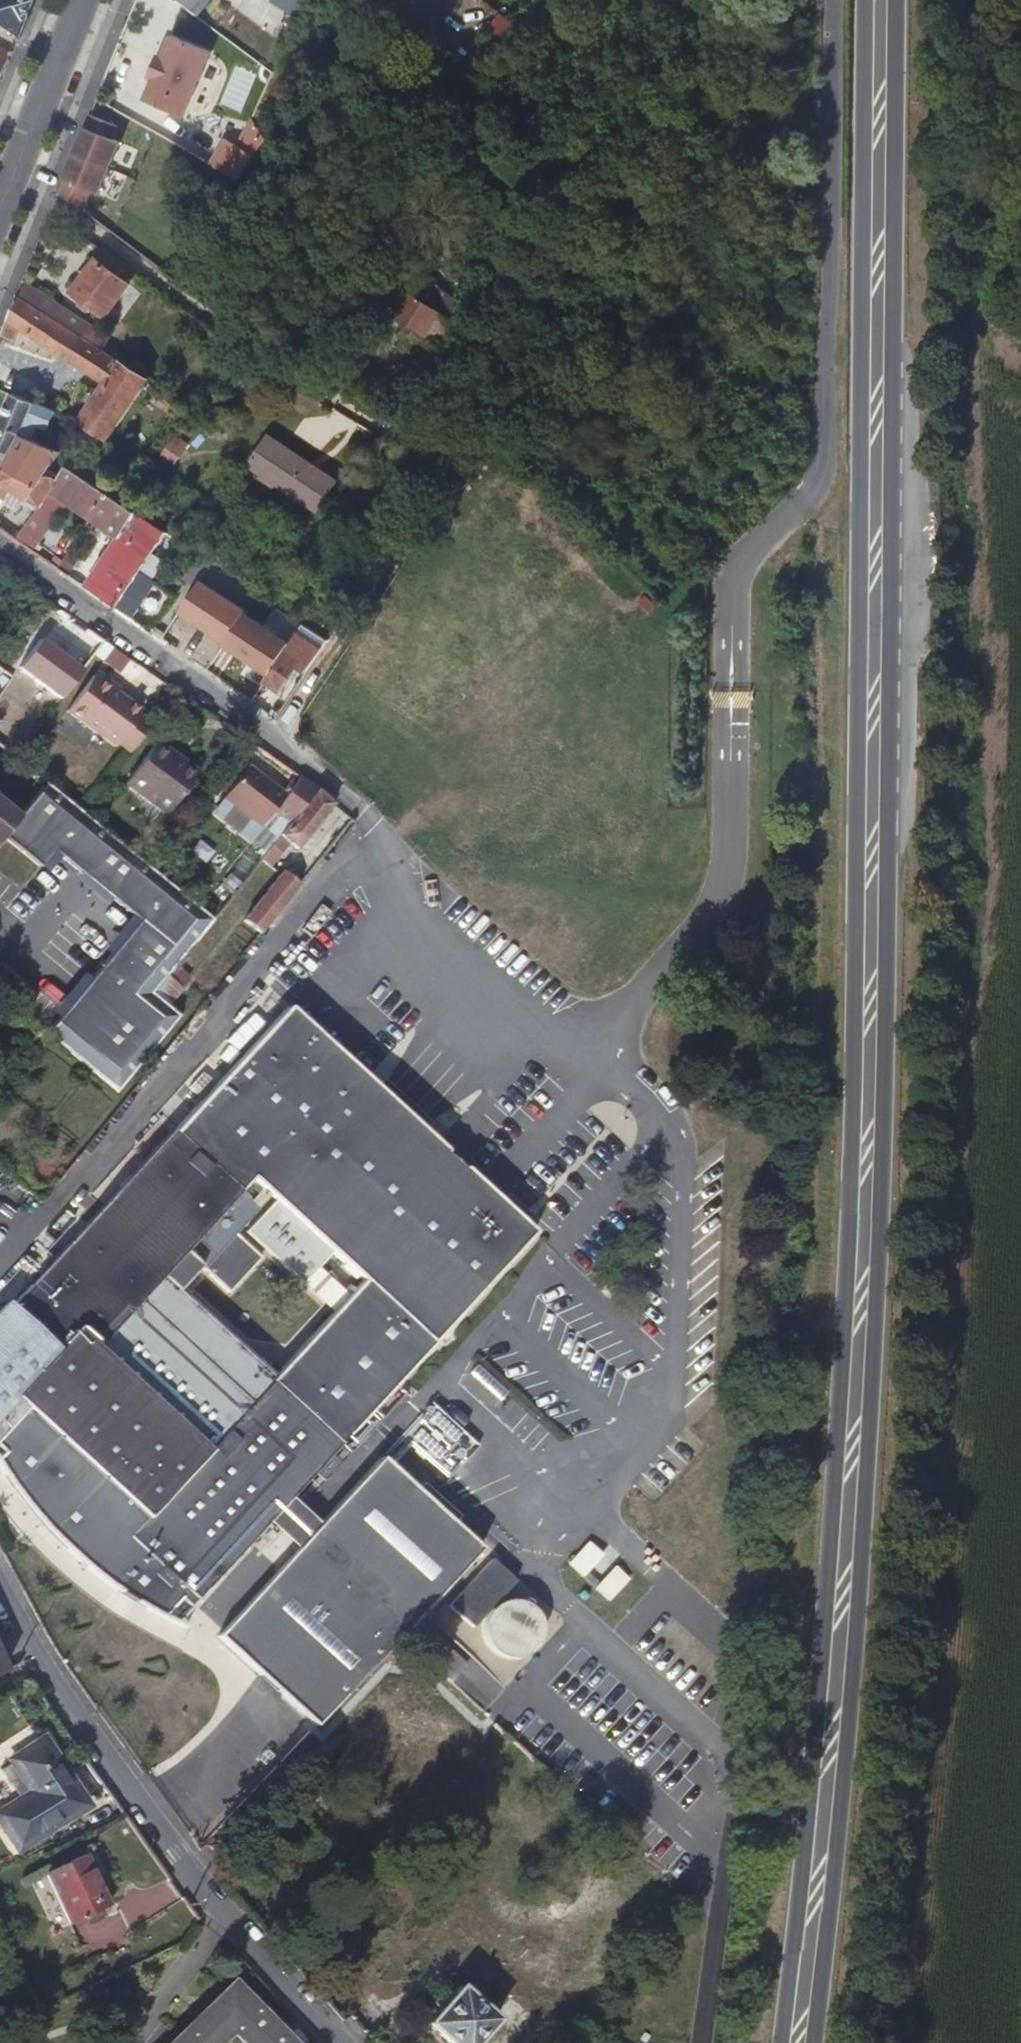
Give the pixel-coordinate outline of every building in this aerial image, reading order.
[(19,37),(33,2),(28,0),(0,0),(0,21),(19,37)] [(274,75),(302,10),(284,1),(256,62),(274,75)] [(492,45),(511,22),(499,12),(480,36),(492,45)] [(186,118),(212,53),(172,38),(163,60),(155,82),(146,103),(186,118)] [(12,55),(0,49),(0,85),(12,55)] [(163,60),(158,58),(150,80),(155,82),(163,60)] [(131,120),(120,114),(97,100),(73,160),(105,181),(113,162),(123,138),(131,120)] [(161,137),(148,130),(143,141),(155,148),(161,137)] [(134,143),(123,138),(113,162),(124,167),(134,143)] [(124,167),(113,162),(105,181),(118,188),(127,168),(124,167)] [(90,198),(65,180),(59,194),(82,211),(90,198)] [(98,264),(105,254),(84,237),(76,247),(98,264)] [(98,264),(120,279),(128,270),(105,254),(98,264)] [(131,287),(130,286),(120,279),(98,264),(75,295),(107,319),(131,287)] [(137,277),(128,270),(120,279),(130,286),(137,277)] [(469,308),(421,278),(409,297),(456,328),(469,308)] [(18,297),(94,346),(102,334),(24,283),(18,297)] [(94,346),(18,297),(8,322),(20,330),(105,385),(106,383),(120,363),(94,346)] [(456,328),(409,297),(397,316),(428,338),(432,333),(447,342),(456,328)] [(15,341),(20,330),(8,322),(2,336),(15,341)] [(120,363),(106,383),(135,402),(148,382),(120,363)] [(0,366),(0,388),(14,394),(15,395),(23,376),(0,366)] [(80,422),(109,441),(135,402),(106,383),(105,385),(80,422)] [(26,435),(34,439),(40,427),(50,431),(57,413),(15,395),(14,394),(0,427),(0,450),(14,456),(26,435)] [(26,435),(14,456),(8,469),(40,487),(51,471),(62,453),(34,439),(26,435)] [(312,467),(269,440),(259,454),(302,482),(312,467)] [(75,460),(62,453),(51,471),(64,477),(69,469),(75,460)] [(302,482),(259,454),(250,467),(318,512),(327,498),(302,482)] [(327,498),(337,483),(312,467),(302,482),(327,498)] [(64,477),(51,471),(40,487),(8,469),(0,481),(0,482),(0,483),(0,484),(43,508),(53,494),(64,477)] [(64,477),(53,494),(67,503),(85,479),(69,469),(64,477)] [(67,503),(93,520),(111,496),(85,479),(67,503)] [(120,538),(137,514),(111,496),(93,520),(120,538)] [(354,515),(333,502),(328,512),(348,525),(354,515)] [(137,514),(120,538),(110,552),(142,573),(163,542),(169,546),(174,538),(137,514)] [(151,579),(142,573),(110,552),(86,588),(132,620),(149,592),(144,588),(151,579)] [(181,578),(197,587),(211,560),(196,552),(181,578)] [(0,568),(0,597),(12,579),(13,577),(0,568)] [(281,693),(300,664),(284,653),(265,682),(281,693)] [(139,715),(142,711),(93,676),(67,712),(115,748),(118,743),(130,752),(151,724),(139,715)] [(200,772),(158,741),(127,784),(168,815),(200,772)] [(263,828),(275,812),(286,797),(249,766),(225,798),(263,828)] [(300,779),(275,812),(290,825),(317,792),(300,779)] [(79,872),(108,835),(84,816),(44,784),(19,820),(0,805),(0,842),(3,838),(41,868),(54,852),(79,872)] [(317,792),(290,825),(281,837),(288,843),(296,849),(332,805),(317,792)] [(153,994),(167,977),(174,968),(213,920),(149,868),(108,835),(79,872),(139,920),(45,1034),(50,1038),(116,1092),(180,1015),(166,1004),(153,994)] [(271,849),(279,855),(288,843),(281,837),(271,849)] [(272,864),(279,855),(271,849),(264,857),(272,864)] [(277,868),(272,864),(264,857),(258,864),(271,875),(277,868)] [(301,884),(284,871),(283,873),(244,921),(260,934),(301,884)] [(188,979),(174,968),(167,977),(179,987),(181,988),(188,979)] [(179,987),(167,977),(153,994),(166,1004),(179,987)] [(336,1073),(280,1020),(174,1133),(239,1194),(336,1073)] [(374,1109),(336,1073),(239,1194),(231,1203),(254,1225),(269,1240),(374,1109)] [(339,1306),(407,1372),(520,1246),(374,1109),(269,1240),(310,1278),(339,1306)] [(231,1203),(239,1194),(174,1133),(82,1232),(154,1289),(162,1280),(231,1203)] [(162,1280),(166,1285),(206,1320),(218,1307),(216,1306),(235,1282),(240,1276),(224,1261),(254,1225),(231,1203),(162,1280)] [(224,1261),(240,1276),(269,1240),(254,1225),(224,1261)] [(82,1232),(29,1289),(106,1358),(145,1310),(140,1305),(154,1289),(82,1232)] [(269,1240),(240,1276),(276,1312),(310,1278),(269,1240)] [(276,1312),(240,1276),(235,1282),(237,1285),(234,1305),(280,1348),(339,1306),(310,1278),(276,1312)] [(216,1306),(218,1307),(237,1285),(235,1282),(216,1306)] [(166,1285),(159,1293),(145,1310),(243,1397),(251,1390),(258,1397),(270,1383),(285,1367),(218,1307),(206,1320),(166,1285)] [(258,1494),(106,1358),(29,1289),(11,1308),(9,1306),(0,1316),(0,1443),(1,1442),(9,1451),(5,1456),(1,1460),(0,1460),(0,1467),(2,1470),(9,1482),(17,1494),(29,1510),(38,1521),(54,1539),(65,1550),(79,1562),(96,1578),(106,1585),(119,1595),(137,1606),(143,1610),(162,1620),(175,1627),(184,1631),(174,1623),(166,1615),(179,1602),(188,1611),(197,1601),(272,1519),(251,1500),(258,1494)] [(285,1367),(354,1428),(407,1372),(339,1306),(285,1367)] [(270,1383),(258,1397),(251,1405),(243,1397),(145,1310),(106,1358),(258,1494),(278,1512),(279,1512),(337,1447),(270,1383)] [(337,1447),(354,1428),(285,1367),(270,1383),(337,1447)] [(243,1397),(251,1405),(258,1397),(251,1390),(243,1397)] [(444,1480),(478,1445),(431,1401),(398,1436),(444,1480)] [(9,1451),(1,1442),(0,1443),(0,1451),(5,1456),(9,1451)] [(378,1462),(309,1539),(406,1625),(412,1618),(476,1549),(378,1462)] [(251,1500),(272,1519),(278,1512),(258,1494),(251,1500)] [(355,1589),(401,1631),(406,1625),(309,1539),(306,1543),(355,1589)] [(306,1543),(302,1547),(397,1635),(401,1631),(355,1589),(306,1543)] [(593,1556),(580,1545),(561,1566),(573,1577),(593,1556)] [(220,1637),(315,1726),(397,1635),(302,1547),(220,1637)] [(509,1582),(486,1561),(444,1609),(467,1630),(509,1582)] [(617,1579),(605,1568),(586,1588),(599,1600),(617,1579)] [(485,1646),(522,1606),(518,1604),(515,1602),(512,1601),(505,1601),(498,1602),(492,1605),(486,1610),(482,1616),(479,1622),(479,1624),(479,1629),(480,1636),(482,1642),(485,1646)] [(174,1623),(188,1611),(179,1602),(166,1615),(174,1623)] [(527,1609),(525,1607),(522,1606),(485,1646),(487,1648),(488,1650),(492,1652),(498,1656),(505,1657),(510,1657),(512,1656),(517,1655),(521,1653),(525,1650),(529,1645),(533,1639),(534,1637),(535,1632),(535,1625),(534,1622),(533,1618),(531,1615),(529,1612),(527,1609)] [(476,1664),(463,1679),(488,1702),(502,1688),(476,1664)] [(40,1742),(7,1764),(28,1797),(0,1815),(0,1828),(16,1853),(84,1810),(40,1742)] [(72,1925),(108,1905),(79,1855),(43,1875),(72,1925)] [(84,1944),(120,1943),(119,1923),(83,1925),(84,1944)] [(240,1982),(176,2042),(297,2042),(240,1982)] [(495,2019),(477,2004),(459,1987),(426,2024),(447,2042),(474,2042),(495,2019)]
